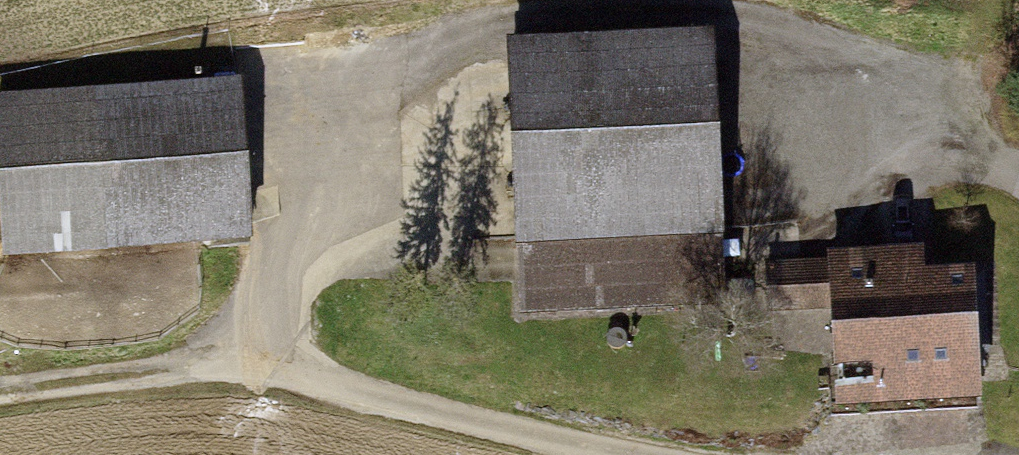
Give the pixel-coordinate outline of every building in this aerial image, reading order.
[(707,32),(504,45),(520,308),(723,296),(707,32)] [(0,99),(0,167),(8,269),(252,251),(239,82),(0,99)] [(827,259),(777,262),(782,355),(832,352),(835,412),(975,405),(969,270),(924,273),(922,247),(827,252),(827,259)]
